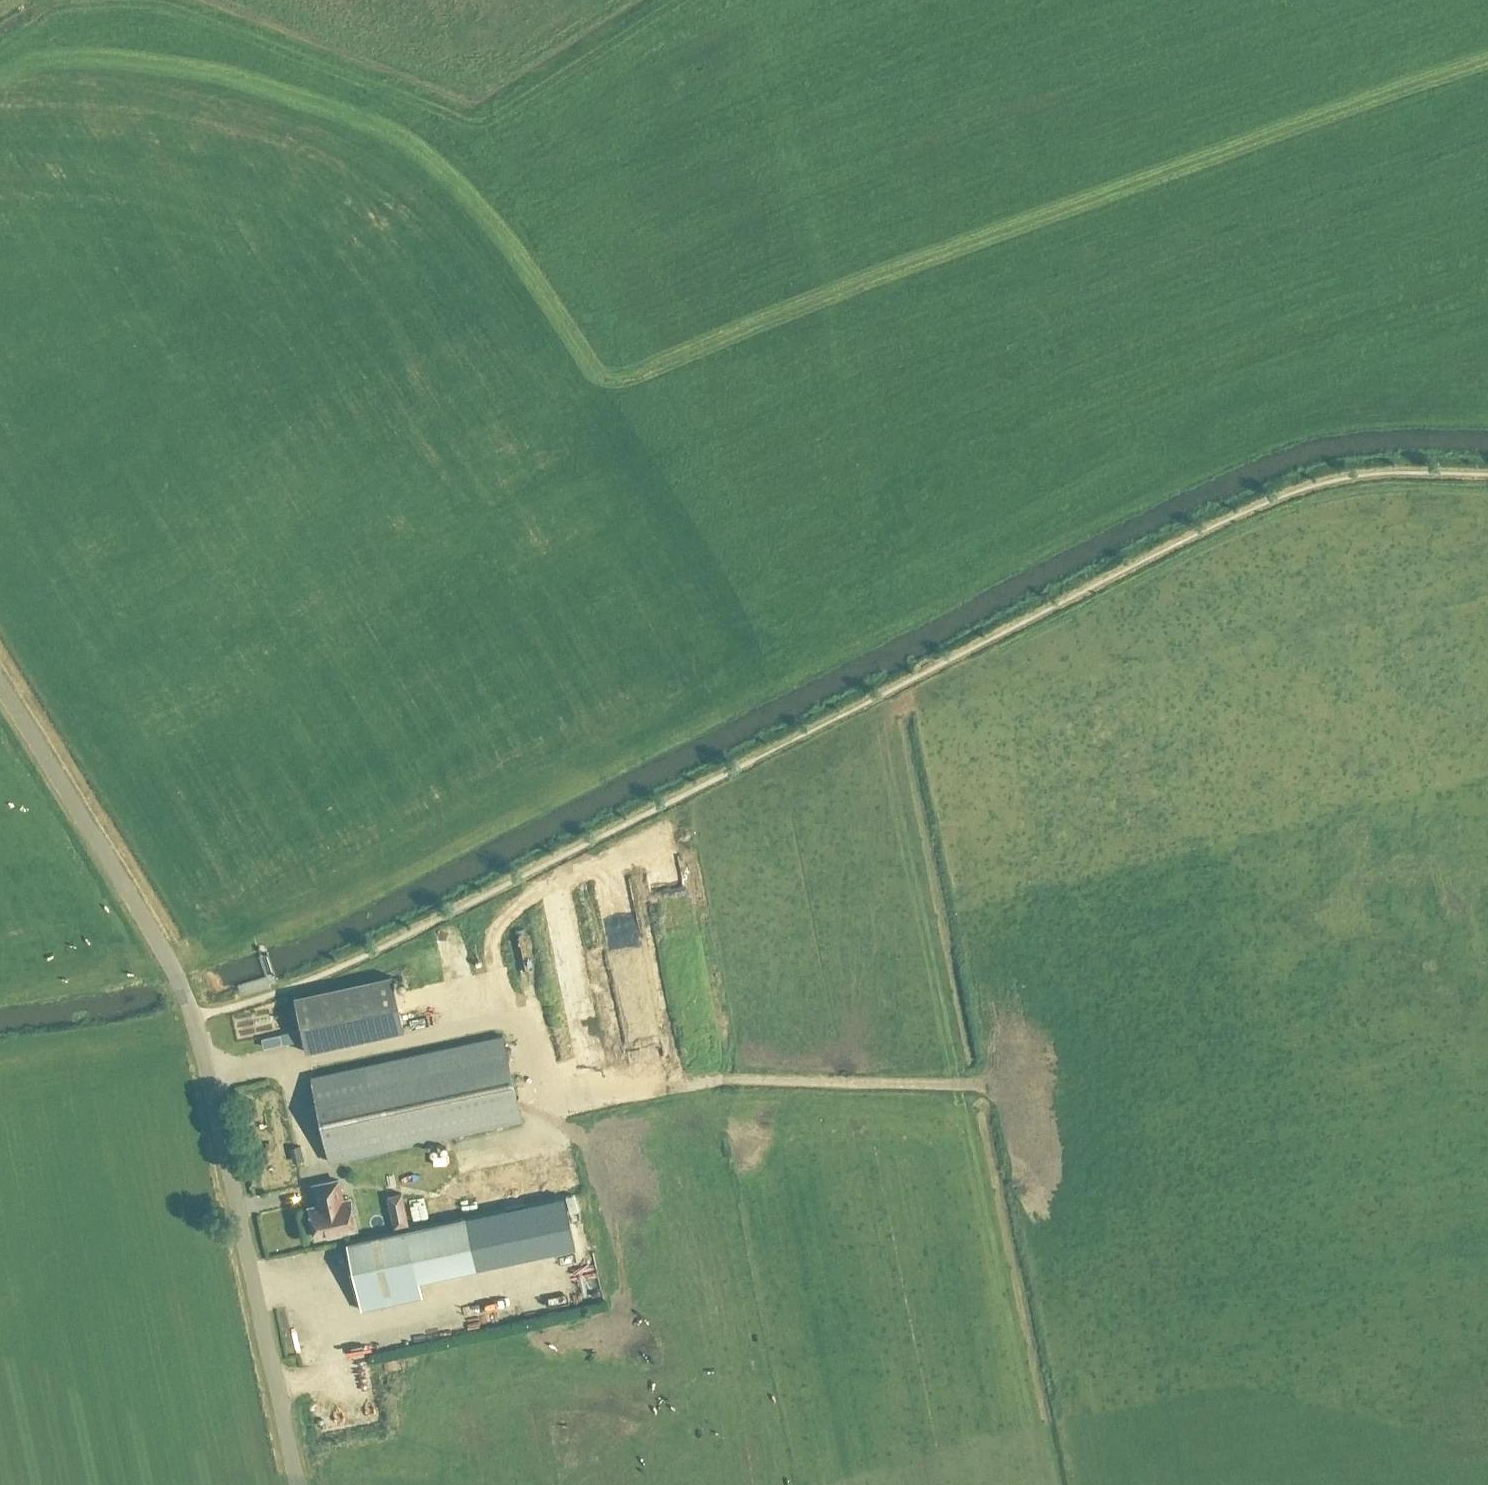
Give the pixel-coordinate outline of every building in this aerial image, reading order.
[(14,44),(31,35),(27,26),(10,36),(14,44)] [(393,974),(295,995),(307,1050),(405,1029),(393,974)] [(330,1159),(522,1118),(504,1035),(312,1076),(330,1159)] [(302,1145),(291,1147),(294,1162),(305,1159),(302,1145)] [(316,1236),(357,1227),(351,1197),(343,1199),(339,1178),(314,1184),(317,1199),(319,1198),(320,1204),(310,1206),(316,1236)] [(410,1224),(403,1191),(388,1194),(395,1227),(410,1224)] [(467,1215),(348,1241),(362,1308),(423,1295),(419,1279),(478,1266),(575,1245),(564,1194),(467,1215)] [(451,1331),(475,1325),(473,1317),(449,1323),(451,1331)]
